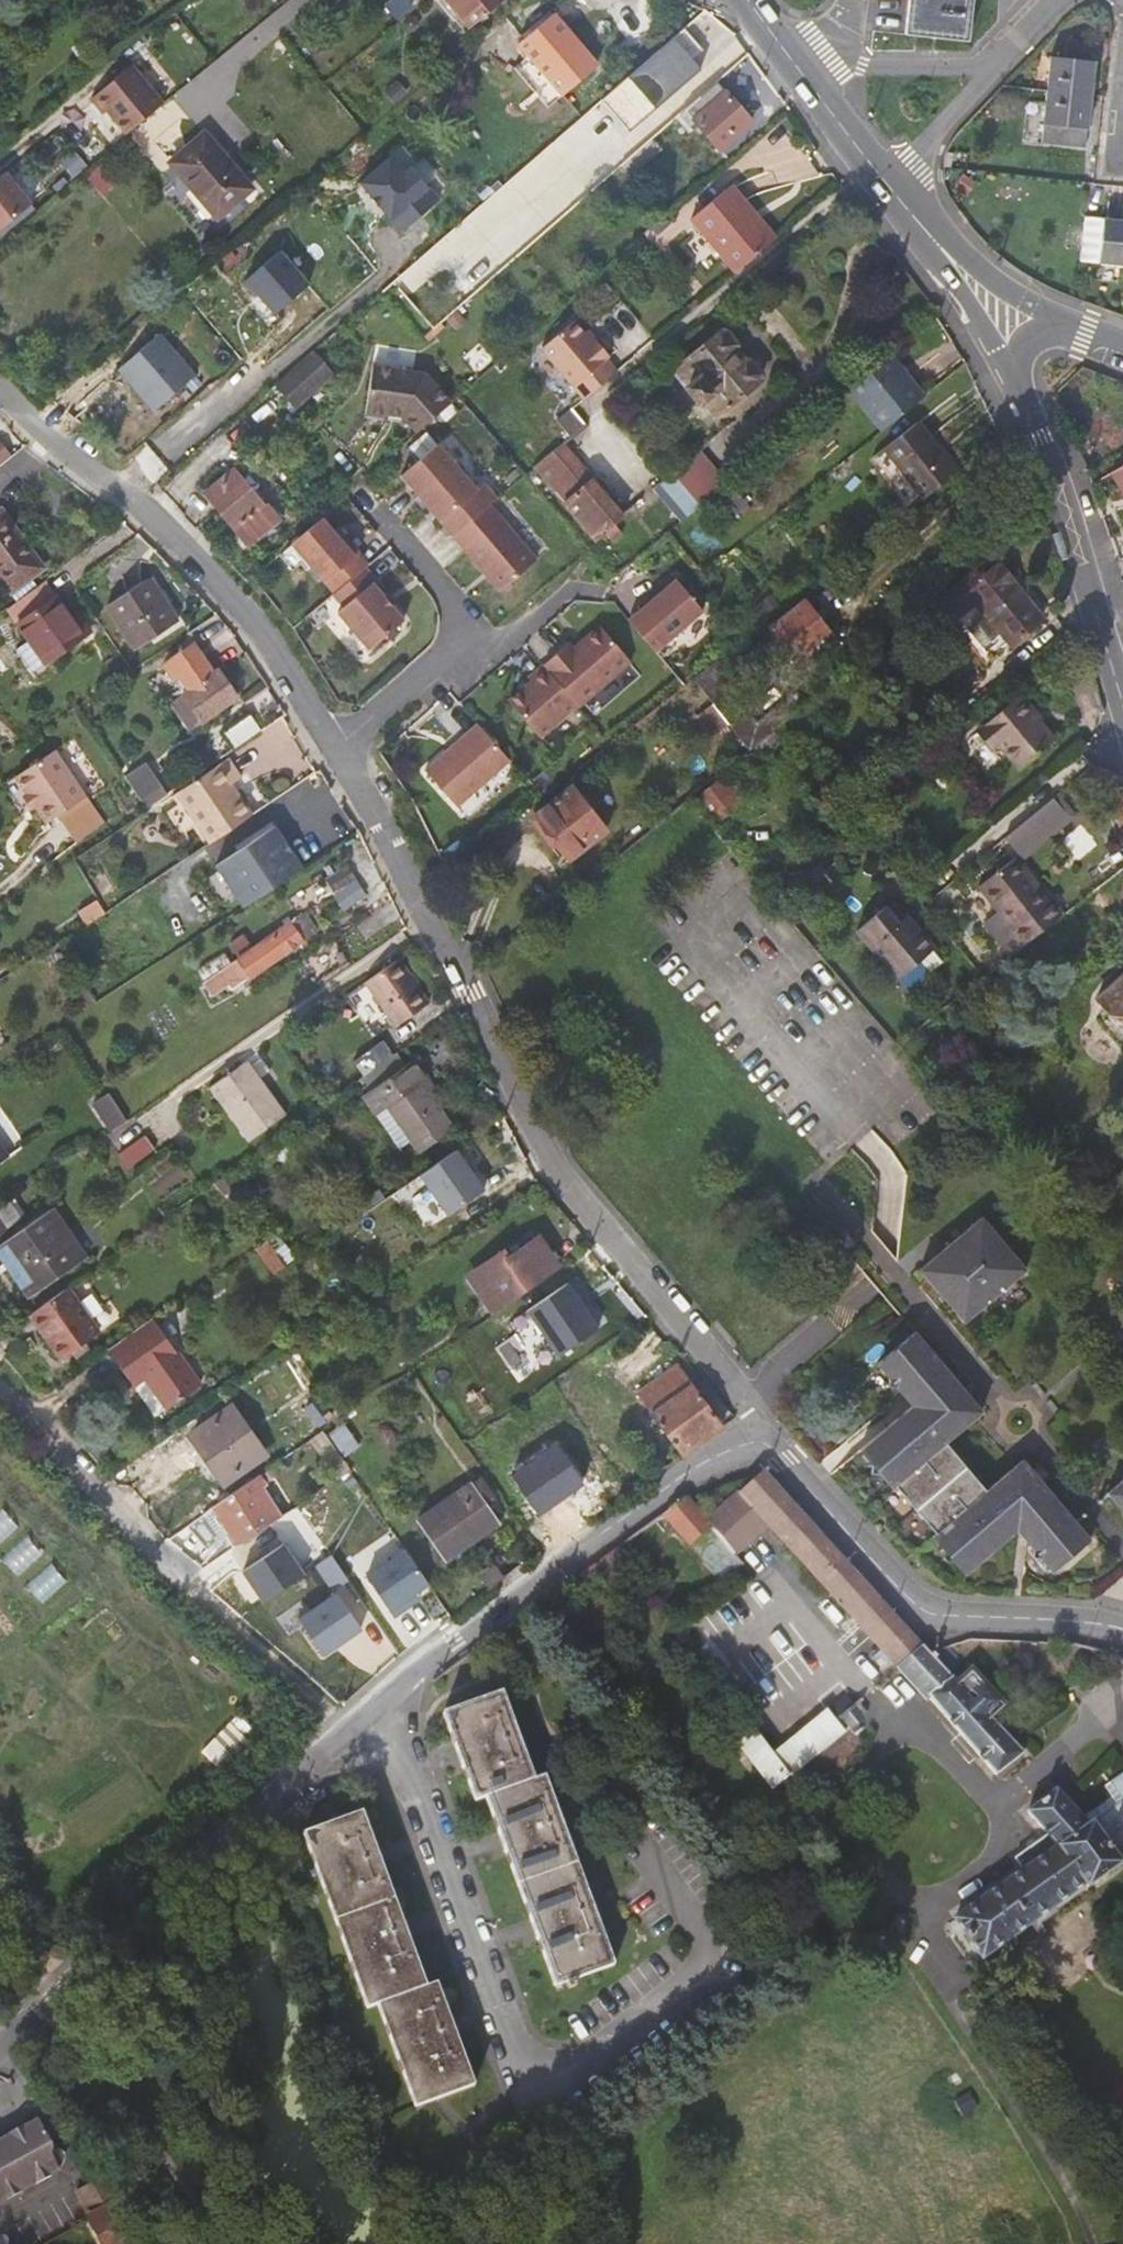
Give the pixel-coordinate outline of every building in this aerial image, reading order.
[(505,0),(444,0),(469,30),(505,0)] [(905,9),(966,16),(968,0),(906,0),(905,9)] [(547,108),(591,72),(565,42),(569,38),(552,17),(504,58),(547,108)] [(1045,47),(1040,83),(1085,89),(1092,34),(1061,31),(1058,48),(1045,47)] [(595,69),(569,38),(565,42),(591,72),(595,69)] [(744,83),(761,69),(753,57),(735,72),(744,83)] [(168,97),(137,59),(93,95),(105,110),(109,107),(128,130),(168,97)] [(615,160),(623,170),(688,113),(717,87),(700,67),(669,95),(647,67),(629,83),(665,124),(660,128),(657,125),(615,160)] [(1085,89),(1040,83),(1034,135),(1031,152),(1075,158),(1078,141),(1085,89)] [(688,113),(698,124),(722,152),(755,125),(721,85),(717,87),(688,113)] [(633,181),(698,124),(688,113),(623,170),(633,181)] [(247,189),(203,135),(167,162),(213,218),(247,190),(247,189)] [(117,141),(104,152),(115,164),(129,154),(117,141)] [(390,157),(360,183),(401,232),(439,200),(412,168),(404,174),(390,157)] [(0,177),(0,229),(34,202),(8,171),(0,177)] [(700,211),(744,265),(779,236),(759,211),(764,207),(740,179),(700,211)] [(1073,203),(1067,247),(1122,256),(1122,210),(1073,203)] [(686,210),(682,204),(671,213),(676,220),(686,210)] [(784,231),(764,207),(759,211),(779,236),(784,231)] [(279,251),(244,281),(256,295),(258,294),(274,313),(308,285),(279,251)] [(572,319),(539,347),(581,398),(614,370),(603,357),(607,354),(593,338),(590,340),(582,332),(572,319)] [(586,329),(582,332),(590,340),(593,338),(586,329)] [(724,329),(687,359),(689,362),(682,368),(693,381),(689,384),(702,401),(707,397),(717,410),(725,406),(727,408),(763,378),(763,370),(755,362),(751,363),(735,343),(735,338),(730,330),(724,329)] [(129,387),(151,413),(194,377),(158,336),(122,366),(135,382),(129,387)] [(926,394),(891,350),(848,385),(884,428),(926,394)] [(326,376),(308,355),(275,384),(293,405),(326,376)] [(122,366),(116,372),(129,387),(135,382),(122,366)] [(388,414),(402,416),(417,434),(450,405),(426,376),(373,368),(366,414),(387,417),(388,414)] [(578,420),(567,407),(555,417),(565,430),(578,420)] [(886,448),(924,496),(958,470),(919,421),(886,448)] [(621,515),(561,441),(533,463),(593,537),(602,530),(612,522),(621,515)] [(397,478),(449,540),(486,509),(493,503),(479,488),(472,493),(434,448),(397,478)] [(727,485),(699,451),(671,473),(700,507),(727,485)] [(1112,474),(1122,494),(1122,467),(1112,474)] [(207,497),(236,529),(265,503),(237,471),(207,497)] [(671,473),(653,489),(680,523),(700,507),(671,473)] [(279,519),(265,503),(236,529),(250,545),(279,519)] [(486,509),(449,540),(495,595),(532,564),(486,509)] [(319,586),(354,556),(341,541),(337,545),(317,521),(287,547),(319,586)] [(612,522),(602,530),(610,539),(619,531),(612,522)] [(0,535),(0,578),(16,600),(41,581),(5,531),(0,535)] [(364,568),(354,556),(319,586),(329,597),(360,571),(364,568)] [(979,579),(970,569),(932,600),(949,621),(953,617),(981,651),(1000,636),(1008,646),(1040,620),(996,565),(979,579)] [(360,571),(329,597),(339,610),(335,614),(366,651),(399,624),(368,587),(371,584),(360,571)] [(167,623),(135,581),(97,610),(129,654),(167,623)] [(673,585),(625,625),(651,657),(699,616),(673,585)] [(35,594),(0,620),(0,625),(40,674),(76,645),(35,594)] [(794,666),(827,639),(799,604),(767,631),(794,666)] [(564,647),(538,670),(541,673),(558,692),(572,709),(574,711),(626,667),(595,630),(568,653),(564,647)] [(197,641),(165,663),(183,690),(164,703),(152,710),(172,738),(203,717),(237,693),(220,667),(216,670),(197,641)] [(719,668),(714,662),(689,681),(709,706),(731,733),(746,753),(796,712),(785,700),(753,725),(712,673),(719,668)] [(541,673),(538,670),(524,682),(526,685),(504,705),(535,742),(572,709),(558,692),(541,673)] [(1022,690),(980,725),(995,745),(1001,742),(1020,767),(1056,738),(1035,712),(1037,709),(1022,690)] [(722,741),(731,733),(709,706),(691,720),(707,740),(716,733),(722,741)] [(259,727),(247,710),(211,734),(223,751),(259,727)] [(489,747),(473,728),(419,774),(451,811),(504,764),(489,747)] [(82,797),(50,751),(12,778),(24,795),(20,797),(28,809),(32,807),(44,824),(82,797)] [(248,778),(235,758),(184,791),(216,841),(260,814),(240,783),(248,778)] [(142,764),(123,776),(139,800),(157,788),(142,764)] [(571,792),(534,820),(568,865),(605,836),(589,815),(593,812),(585,801),(580,804),(571,792)] [(716,812),(699,792),(683,804),(700,824),(716,812)] [(1122,821),(1122,795),(1115,798),(1122,821)] [(999,839),(1012,856),(1061,815),(1047,798),(999,839)] [(1061,815),(1012,856),(1016,861),(1064,819),(1061,815)] [(283,825),(223,863),(250,904),(309,866),(283,825)] [(975,885),(1000,917),(994,920),(989,937),(1006,961),(1022,949),(1060,919),(1016,861),(1012,856),(975,885)] [(277,908),(288,925),(303,915),(293,898),(277,908)] [(903,977),(925,959),(933,953),(916,932),(912,936),(903,924),(890,908),(861,931),(899,979),(903,977)] [(305,917),(236,962),(248,981),(318,934),(305,917)] [(907,921),(903,924),(912,936),(916,932),(907,921)] [(411,954),(377,976),(407,1021),(441,998),(411,954)] [(934,970),(925,959),(903,977),(911,987),(934,970)] [(1096,1000),(1122,1034),(1122,979),(1096,1000)] [(367,1056),(376,1070),(405,1050),(395,1036),(367,1056)] [(259,1054),(223,1082),(264,1134),(299,1103),(259,1054)] [(385,1111),(417,1156),(452,1132),(420,1087),(427,1081),(413,1063),(361,1101),(375,1119),(385,1111)] [(143,1139),(118,1157),(127,1171),(153,1153),(143,1139)] [(421,1180),(449,1220),(485,1194),(457,1155),(421,1180)] [(96,1179),(105,1173),(93,1158),(86,1163),(96,1179)] [(185,1181),(194,1196),(201,1190),(191,1176),(185,1181)] [(51,1212),(0,1247),(0,1255),(30,1298),(84,1262),(51,1212)] [(0,1215),(0,1240),(12,1231),(0,1215)] [(983,1215),(920,1266),(965,1322),(1028,1270),(983,1215)] [(507,1305),(561,1267),(541,1238),(514,1257),(509,1250),(482,1269),(507,1305)] [(507,1305),(482,1269),(471,1276),(495,1313),(504,1307),(507,1305)] [(95,1338),(65,1294),(28,1321),(58,1364),(95,1338)] [(199,1391),(153,1325),(108,1357),(131,1391),(142,1383),(165,1415),(199,1391)] [(916,1406),(863,1450),(968,1574),(1019,1531),(1053,1570),(1094,1536),(1025,1455),(986,1488),(944,1439),(982,1407),(916,1330),(879,1361),(916,1406)] [(638,1395),(681,1458),(703,1443),(719,1431),(722,1429),(709,1411),(715,1406),(708,1397),(701,1402),(677,1366),(638,1395)] [(235,1409),(194,1437),(225,1480),(265,1452),(235,1409)] [(1103,1489),(1122,1512),(1122,1472),(1103,1489)] [(818,1583),(898,1673),(924,1702),(927,1699),(973,1751),(995,1774),(1021,1751),(989,1716),(955,1680),(948,1671),(931,1653),(813,1526),(765,1473),(730,1484),(739,1495),(706,1524),(686,1501),(664,1516),(723,1584),(743,1567),(733,1555),(766,1525),(818,1583)] [(480,1477),(418,1517),(443,1556),(497,1520),(484,1500),(491,1496),(480,1477)] [(210,1518),(233,1551),(271,1525),(282,1518),(256,1479),(224,1501),(228,1506),(210,1518)] [(206,1512),(210,1518),(228,1506),(224,1501),(206,1512)] [(481,1575),(491,1589),(506,1578),(495,1564),(481,1575)] [(324,1658),(362,1631),(338,1595),(299,1621),(324,1658)] [(960,1659),(948,1647),(931,1653),(948,1671),(960,1659)] [(972,1664),(955,1680),(989,1716),(1006,1700),(972,1664)] [(438,1715),(469,1801),(479,1799),(548,1985),(560,1981),(564,1989),(570,1987),(568,1979),(607,1965),(541,1777),(530,1781),(497,1695),(438,1715)] [(841,1699),(825,1712),(835,1723),(851,1709),(841,1699)] [(825,1712),(774,1756),(790,1777),(846,1729),(849,1733),(861,1723),(859,1718),(864,1714),(858,1707),(856,1705),(851,1709),(835,1723),(825,1712)] [(770,1793),(790,1777),(774,1756),(755,1731),(735,1748),(770,1793)] [(1122,1798),(1122,1797),(1122,1772),(1122,1770),(1109,1779),(1122,1798)] [(1122,1798),(1109,1779),(1099,1786),(1113,1805),(1122,1799),(1122,1798)] [(981,1957),(1086,1884),(1089,1889),(1122,1866),(1120,1860),(1122,1859),(1122,1799),(1113,1805),(1108,1808),(1088,1823),(1079,1813),(1056,1785),(1026,1809),(1047,1836),(1028,1849),(1026,1853),(1024,1858),(1028,1866),(952,1919),(981,1957)] [(1108,1808),(1101,1798),(1079,1813),(1088,1823),(1108,1808)] [(296,1830),(360,2002),(371,1998),(410,2102),(468,2081),(430,1978),(419,1981),(355,1809),(296,1830)] [(64,2170),(55,2154),(57,2145),(43,2118),(0,2141),(0,2205),(64,2170)] [(76,2196),(79,2202),(112,2187),(107,2177),(76,2196)] [(112,2187),(79,2202),(104,2243),(147,2243),(112,2187)]
